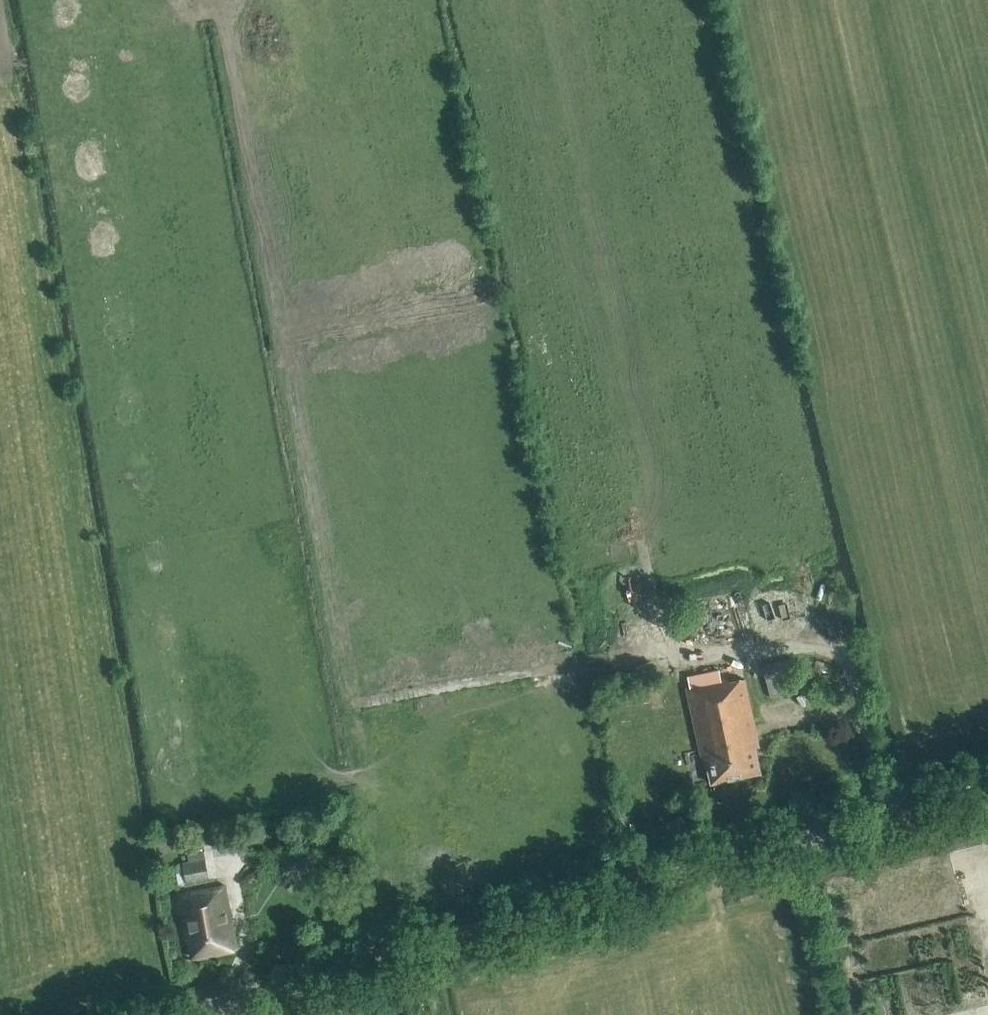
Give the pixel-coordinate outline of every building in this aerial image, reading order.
[(770,698),(801,692),(794,658),(762,665),(770,698)] [(689,687),(686,688),(702,760),(706,760),(711,784),(760,773),(755,749),(759,748),(744,679),(728,682),(727,679),(721,680),(719,670),(687,677),(689,687)] [(188,885),(210,881),(204,851),(197,853),(199,862),(184,864),(188,885)] [(231,921),(224,886),(177,896),(183,925),(184,925),(186,940),(189,939),(193,958),(237,950),(232,921),(231,921)]
